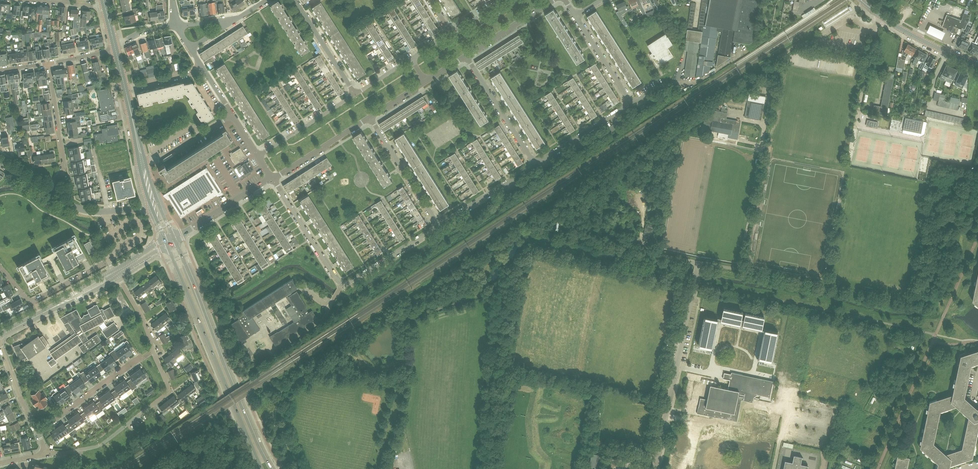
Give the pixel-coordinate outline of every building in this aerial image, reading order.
[(223,3),(221,3),(221,0),(216,0),(218,13),(224,12),(223,3)] [(234,0),(231,0),(230,0),(232,3),(230,4),(234,10),(239,7),(234,0)] [(277,0),(269,5),(277,18),(285,12),(277,0)] [(409,5),(410,7),(413,5),(416,8),(412,10),(422,4),(420,0),(417,0),(412,3),(411,4),(409,5)] [(444,2),(453,17),(461,11),(454,0),(447,0),(444,2)] [(637,1),(637,0),(628,0),(632,8),(636,7),(637,10),(640,8),(643,15),(638,17),(636,13),(633,15),(636,22),(648,17),(646,14),(640,0),(637,1)] [(647,3),(650,2),(652,8),(653,7),(654,10),(646,14),(648,17),(659,12),(656,6),(655,3),(654,0),(646,0),(647,3)] [(705,25),(704,25),(703,31),(701,42),(700,50),(697,75),(702,76),(702,74),(704,75),(705,72),(707,73),(709,72),(710,65),(712,65),(716,37),(717,37),(718,31),(722,31),(716,66),(717,66),(730,57),(731,57),(732,52),(736,53),(737,46),(736,45),(737,42),(749,44),(754,40),(761,0),(710,0),(705,25)] [(617,5),(619,10),(619,11),(616,12),(626,27),(629,26),(622,15),(625,13),(623,9),(627,7),(628,10),(629,12),(631,11),(630,9),(629,5),(627,6),(624,1),(617,5)] [(320,2),(312,7),(321,21),(329,16),(320,2)] [(129,3),(122,5),(123,11),(130,9),(129,3)] [(10,12),(10,9),(10,4),(5,4),(4,12),(7,12),(7,18),(12,19),(13,12),(10,12)] [(422,4),(412,10),(413,12),(417,10),(419,14),(417,15),(426,9),(422,4)] [(28,15),(29,12),(29,7),(28,7),(28,6),(26,6),(23,6),(23,11),(21,11),(20,23),(23,23),(24,15),(28,15)] [(64,21),(65,12),(65,7),(59,6),(59,10),(56,10),(55,14),(58,14),(58,15),(61,15),(61,20),(64,21)] [(393,7),(383,14),(384,15),(388,13),(390,17),(397,13),(393,7)] [(156,9),(157,12),(158,19),(165,18),(163,8),(156,9)] [(967,14),(964,13),(964,12),(955,8),(952,17),(947,15),(942,26),(951,30),(950,31),(960,35),(962,28),(964,22),(967,14)] [(71,9),(71,16),(74,16),(73,22),(73,29),(76,28),(79,28),(80,19),(80,16),(78,16),(78,10),(71,9)] [(417,15),(416,16),(417,17),(420,15),(422,19),(419,21),(429,15),(426,9),(417,15)] [(554,9),(545,14),(553,26),(561,21),(554,9)] [(80,19),(79,28),(82,27),(84,27),(86,26),(86,19),(90,19),(91,19),(91,15),(90,15),(90,11),(83,10),(82,19),(80,19)] [(596,10),(587,16),(597,30),(605,25),(596,10)] [(136,21),(135,16),(137,15),(136,12),(134,12),(133,13),(133,14),(129,15),(124,16),(126,23),(136,21)] [(285,12),(277,18),(285,30),(293,25),(285,12)] [(390,17),(387,19),(388,21),(391,19),(393,22),(400,18),(397,13),(390,17)] [(429,15),(419,21),(420,23),(423,21),(426,24),(423,26),(433,20),(429,15)] [(329,16),(321,21),(330,35),(338,30),(329,16)] [(394,22),(390,24),(391,26),(394,24),(397,28),(404,23),(400,18),(393,22),(394,22)] [(433,20),(423,26),(424,29),(427,27),(429,30),(426,32),(423,33),(436,25),(433,20)] [(365,26),(361,28),(362,29),(365,27),(368,31),(375,27),(371,21),(364,26),(365,26)] [(561,21),(553,26),(561,39),(569,34),(561,21)] [(397,28),(394,30),(395,31),(398,29),(400,33),(397,35),(407,29),(404,23),(397,28)] [(293,25),(285,30),(293,42),(301,37),(293,25)] [(436,25),(423,33),(425,36),(429,34),(431,37),(439,31),(436,25)] [(605,25),(597,30),(606,45),(614,39),(605,25)] [(243,26),(237,29),(242,37),(247,33),(243,26)] [(930,26),(926,34),(942,41),(945,34),(930,26)] [(368,31),(365,33),(366,35),(369,33),(371,36),(378,32),(375,27),(368,31)] [(74,34),(73,29),(71,29),(73,39),(70,39),(71,40),(67,40),(68,44),(69,51),(70,51),(70,52),(71,52),(74,52),(74,51),(74,50),(75,50),(74,43),(73,38),(75,38),(74,34)] [(237,29),(232,33),(236,40),(242,37),(237,29)] [(407,29),(397,35),(398,37),(401,35),(404,38),(401,40),(410,34),(407,29)] [(701,42),(703,31),(688,29),(686,40),(701,42)] [(967,38),(969,33),(970,30),(969,29),(968,31),(967,30),(965,34),(964,33),(961,38),(957,46),(958,46),(958,47),(960,48),(960,47),(962,48),(967,38)] [(338,30),(330,35),(339,50),(347,44),(338,30)] [(371,37),(368,39),(369,40),(372,38),(375,42),(381,37),(378,32),(371,36),(371,37)] [(232,33),(226,36),(231,44),(236,40),(232,33)] [(673,56),(671,52),(668,47),(673,44),(666,33),(648,45),(652,53),(650,55),(657,66),(667,59),(667,60),(673,56)] [(968,42),(969,39),(971,35),(969,33),(967,38),(962,48),(964,49),(963,49),(965,50),(966,50),(967,50),(970,43),(968,42)] [(98,46),(96,38),(96,34),(89,35),(91,45),(92,45),(93,47),(98,46)] [(410,34),(401,40),(402,42),(405,40),(407,44),(404,46),(414,39),(410,34)] [(569,34),(561,39),(569,51),(577,46),(569,34)] [(519,35),(513,38),(518,46),(524,42),(519,35)] [(977,42),(977,35),(974,44),(972,43),(968,51),(969,51),(969,52),(971,53),(971,52),(973,53),(977,43),(977,42)] [(226,36),(221,40),(226,47),(231,44),(226,36)] [(161,37),(155,39),(157,47),(160,46),(162,54),(163,53),(165,58),(168,57),(166,51),(165,52),(163,46),(164,45),(163,42),(161,37)] [(301,37),(293,42),(301,54),(309,49),(301,37)] [(375,42),(372,44),(373,45),(376,43),(378,47),(385,43),(381,37),(375,42)] [(50,41),(50,44),(50,48),(51,48),(52,55),(54,55),(54,56),(57,55),(57,54),(58,54),(57,47),(60,47),(60,41),(56,42),(57,43),(53,44),(53,38),(50,39),(50,41)] [(513,38),(508,42),(513,49),(518,46),(513,38)] [(156,47),(155,44),(154,39),(148,41),(150,49),(152,48),(154,54),(155,53),(158,53),(157,48),(155,48),(155,47),(156,47)] [(414,39),(404,46),(405,47),(408,45),(411,49),(417,45),(414,39)] [(614,39),(606,45),(615,59),(623,53),(614,39)] [(221,40),(215,43),(220,51),(226,47),(221,40)] [(701,42),(686,40),(684,50),(688,51),(684,75),(694,77),(698,50),(700,50),(701,42)] [(149,50),(148,47),(146,42),(140,44),(142,49),(142,52),(144,51),(146,58),(151,57),(150,56),(149,50)] [(508,42),(502,45),(507,53),(513,49),(508,42)] [(43,58),(42,53),(42,50),(39,50),(38,43),(35,43),(36,51),(37,58),(39,58),(39,59),(40,60),(42,59),(42,58),(43,58)] [(137,43),(131,45),(136,57),(142,55),(140,50),(137,43)] [(215,43),(210,47),(215,54),(220,51),(215,43)] [(388,48),(385,43),(378,47),(375,49),(376,51),(379,49),(382,52),(388,48)] [(347,44),(339,50),(348,64),(356,58),(347,44)] [(906,57),(912,46),(908,44),(904,51),(907,52),(906,55),(903,54),(902,62),(899,61),(898,67),(904,68),(905,63),(906,57)] [(35,59),(36,59),(34,50),(31,51),(30,45),(27,46),(28,51),(29,51),(30,59),(31,59),(31,60),(32,61),(35,60),(35,59)] [(131,45),(125,47),(130,60),(133,58),(131,54),(134,53),(136,57),(131,45)] [(502,45),(497,49),(502,56),(507,53),(502,45)] [(577,46),(569,51),(577,64),(585,58),(577,46)] [(911,54),(912,55),(916,49),(912,46),(906,57),(905,63),(908,64),(909,60),(910,57),(910,56),(911,54)] [(210,47),(204,50),(209,58),(215,54),(210,47)] [(16,61),(15,56),(15,53),(12,54),(11,48),(7,49),(8,55),(9,55),(10,62),(13,62),(15,62),(15,61),(16,61)] [(380,56),(383,54),(385,58),(392,54),(388,48),(382,52),(379,54),(380,56)] [(497,49),(491,52),(496,60),(502,56),(497,49)] [(204,50),(199,54),(204,61),(209,58),(204,50)] [(916,65),(918,60),(923,52),(921,51),(919,50),(918,50),(915,57),(916,57),(914,60),(914,61),(913,64),(916,65)] [(491,52),(486,56),(491,63),(496,60),(491,52)] [(925,62),(923,61),(927,55),(927,54),(925,53),(924,53),(923,52),(918,60),(922,62),(921,63),(921,64),(919,67),(921,69),(925,62)] [(7,59),(7,53),(0,54),(0,65),(8,64),(7,59)] [(623,53),(615,59),(624,73),(633,67),(623,53)] [(319,54),(314,58),(318,63),(323,60),(319,54)] [(385,58),(382,60),(383,62),(386,59),(389,63),(395,59),(392,54),(385,58)] [(486,56),(481,59),(485,67),(491,63),(486,56)] [(926,62),(923,67),(922,70),(925,71),(926,72),(927,70),(929,71),(931,68),(932,67),(936,60),(935,59),(933,57),(933,58),(930,56),(927,63),(926,62)] [(356,58),(348,64),(357,78),(365,72),(356,58)] [(481,59),(475,63),(480,70),(485,67),(481,59)] [(323,60),(318,63),(321,69),(326,65),(323,60)] [(106,78),(104,72),(102,73),(98,61),(92,63),(94,71),(97,70),(100,80),(106,78)] [(84,63),(81,64),(85,78),(86,82),(89,81),(88,77),(87,75),(90,75),(87,63),(86,63),(85,62),(84,63)] [(224,63),(215,69),(224,83),(233,77),(224,63)] [(595,63),(590,67),(594,72),(599,69),(595,63)] [(146,67),(147,72),(149,77),(156,75),(155,70),(153,65),(146,67)] [(326,65),(321,69),(324,74),(330,71),(326,65)] [(944,80),(946,81),(952,68),(946,65),(942,75),(945,77),(944,80)] [(633,67),(624,73),(633,87),(642,81),(633,67)] [(957,70),(952,68),(946,81),(951,83),(953,79),(957,70)] [(58,84),(61,84),(59,69),(53,70),(54,78),(57,78),(58,84)] [(297,69),(292,72),(295,77),(301,74),(297,69)] [(599,69),(594,72),(597,78),(602,74),(599,69)] [(46,77),(47,76),(47,72),(46,72),(45,71),(44,71),(44,70),(41,71),(43,85),(49,84),(48,79),(47,80),(46,78),(46,77)] [(457,70),(449,75),(457,88),(465,83),(457,70)] [(330,71),(324,74),(328,79),(333,76),(330,71)] [(957,81),(955,84),(958,86),(960,83),(963,84),(966,78),(968,75),(966,74),(966,73),(962,71),(962,72),(961,72),(957,81)] [(500,72),(491,77),(500,92),(509,86),(500,72)] [(16,91),(15,88),(13,73),(7,74),(8,83),(11,82),(14,104),(18,104),(16,91)] [(301,74),(295,77),(299,83),(304,79),(301,74)] [(602,74),(597,78),(600,83),(606,80),(602,74)] [(0,84),(1,88),(0,88),(1,91),(2,92),(4,91),(4,97),(9,97),(8,91),(7,91),(5,75),(0,75),(0,84)] [(333,76),(328,79),(331,85),(336,81),(333,76)] [(233,77),(224,83),(233,97),(242,91),(233,77)] [(573,77),(568,81),(571,86),(577,83),(573,77)] [(873,112),(887,115),(887,112),(890,100),(894,79),(893,78),(886,77),(881,106),(874,105),(873,110),(873,112)] [(304,79),(299,83),(302,88),(307,85),(304,79)] [(606,80),(600,83),(604,88),(609,85),(606,80)] [(336,81),(331,85),(335,90),(340,87),(336,81)] [(201,94),(200,95),(192,82),(184,84),(183,82),(177,84),(177,83),(174,84),(174,85),(161,88),(161,87),(158,87),(159,88),(146,91),(146,90),(143,91),(144,92),(137,93),(139,103),(186,92),(202,117),(205,122),(214,116),(210,110),(211,110),(209,107),(208,108),(201,97),(202,96),(201,94)] [(275,83),(270,86),(273,91),(279,88),(275,83)] [(465,83),(457,88),(465,100),(473,95),(465,83)] [(577,83),(571,86),(575,92),(580,88),(577,83)] [(307,85),(302,88),(306,93),(311,90),(307,85)] [(604,88),(599,91),(600,93),(603,91),(604,92),(606,91),(607,94),(612,90),(609,85),(604,88)] [(509,86),(500,92),(509,106),(518,100),(509,86)] [(340,87),(335,90),(338,96),(343,92),(340,87)] [(115,108),(111,88),(97,91),(101,110),(101,111),(115,108)] [(279,88),(273,91),(277,97),(282,93),(279,88)] [(580,88),(575,92),(578,97),(584,94),(580,88)] [(307,96),(309,99),(314,95),(311,90),(306,93),(301,96),(302,98),(303,99),(307,96)] [(612,90),(607,94),(609,96),(611,99),(616,96),(612,90)] [(242,91),(233,97),(242,111),(251,106),(242,91)] [(551,92),(546,95),(549,100),(555,97),(551,92)] [(282,93),(277,97),(280,102),(285,99),(282,93)] [(761,120),(764,103),(765,100),(766,96),(749,93),(749,97),(748,98),(746,110),(745,116),(744,116),(744,117),(745,117),(761,120)] [(584,94),(578,97),(582,102),(587,99),(584,94)] [(314,95),(309,99),(312,104),(318,101),(314,95)] [(473,95),(465,100),(473,113),(481,107),(473,95)] [(423,96),(417,100),(422,107),(427,103),(423,96)] [(609,100),(606,102),(607,104),(610,101),(611,102),(612,101),(614,105),(619,101),(616,96),(611,99),(609,100)] [(555,97),(549,100),(553,106),(558,103),(555,97)] [(285,99),(280,102),(284,108),(289,104),(285,99)] [(587,99),(582,102),(585,108),(590,104),(587,99)] [(417,100),(412,103),(417,110),(422,107),(417,100)] [(518,100),(509,106),(518,120),(527,114),(518,100)] [(318,101),(312,104),(316,110),(321,106),(318,101)] [(606,102),(599,107),(602,112),(605,110),(603,107),(605,105),(607,104),(606,102)] [(412,103),(406,107),(411,114),(417,110),(412,103)] [(558,103),(553,106),(556,111),(561,108),(558,103)] [(289,104),(284,108),(287,113),(292,110),(289,104)] [(585,108),(581,111),(582,112),(585,110),(585,111),(587,110),(589,113),(594,110),(590,104),(585,108)] [(73,109),(78,109),(79,108),(78,105),(65,107),(66,114),(74,113),(73,109)] [(251,106),(242,111),(251,125),(260,120),(251,106)] [(101,111),(101,110),(98,111),(100,122),(118,118),(115,107),(115,108),(101,111)] [(406,107),(401,110),(406,117),(411,114),(406,107)] [(481,107),(473,113),(481,125),(489,120),(481,107)] [(561,108),(556,111),(560,116),(565,113),(561,108)] [(728,109),(726,109),(722,108),(721,112),(707,109),(703,129),(729,134),(729,137),(737,139),(741,121),(726,119),(727,113),(728,109)] [(292,110),(287,113),(290,118),(296,115),(292,110)] [(401,110),(395,114),(400,121),(406,117),(401,110)] [(589,113),(584,116),(585,118),(588,115),(589,116),(590,116),(592,119),(597,115),(594,110),(589,113)] [(565,113),(560,116),(555,119),(556,121),(559,119),(559,120),(561,119),(563,122),(568,118),(565,113)] [(395,114),(390,117),(395,124),(400,121),(395,114)] [(527,114),(518,120),(528,134),(536,129),(527,114)] [(296,115),(290,118),(294,124),(299,120),(296,115)] [(390,117),(384,120),(389,128),(395,124),(390,117)] [(923,125),(924,121),(911,118),(910,118),(909,118),(906,117),(903,129),(911,131),(916,132),(919,133),(921,133),(923,127),(923,125)] [(7,122),(10,124),(14,127),(15,127),(14,124),(13,118),(9,119),(9,121),(6,121),(7,122)] [(568,118),(563,122),(566,127),(572,124),(568,118)] [(260,120),(251,125),(260,139),(269,134),(260,120)] [(384,120),(379,124),(384,131),(389,128),(384,120)] [(107,128),(102,129),(102,133),(94,134),(95,140),(99,139),(99,143),(105,142),(105,140),(107,140),(107,142),(118,140),(117,134),(118,134),(118,131),(118,130),(117,124),(107,126),(107,128)] [(572,124),(566,127),(570,133),(575,129),(572,124)] [(499,125),(494,128),(497,133),(503,130),(499,125)] [(225,131),(226,131),(225,128),(222,131),(223,133),(170,167),(169,165),(166,167),(164,165),(158,168),(160,171),(160,172),(163,176),(166,176),(168,180),(231,140),(225,131)] [(536,129),(528,134),(537,148),(545,143),(536,129)] [(503,130),(497,133),(501,139),(506,136),(503,130)] [(0,131),(0,141),(2,141),(3,147),(3,146),(9,145),(9,146),(10,146),(8,134),(1,135),(0,131)] [(361,132),(353,137),(361,149),(369,144),(361,132)] [(404,133),(395,139),(404,153),(413,147),(404,133)] [(506,136),(501,139),(504,144),(509,141),(506,136)] [(23,144),(17,144),(16,142),(14,143),(15,150),(18,150),(19,156),(25,155),(24,144),(28,143),(28,138),(22,138),(23,144)] [(477,139),(472,142),(475,148),(481,144),(477,139)] [(509,141),(504,144),(500,147),(501,149),(505,146),(508,150),(513,146),(509,141)] [(369,144),(361,149),(369,161),(377,156),(369,144)] [(481,144),(475,148),(479,153),(484,150),(481,144)] [(69,148),(70,154),(81,152),(80,149),(82,148),(82,146),(69,148)] [(513,146),(508,150),(503,152),(504,154),(507,152),(508,153),(509,152),(511,155),(516,152),(513,146)] [(413,147),(404,153),(413,167),(422,161),(413,147)] [(235,163),(245,156),(240,148),(230,154),(235,163)] [(47,154),(44,155),(43,150),(40,151),(41,162),(48,161),(47,154)] [(55,160),(54,153),(54,150),(50,150),(50,152),(47,153),(47,154),(48,161),(55,160)] [(484,150),(479,153),(482,158),(487,155),(484,150)] [(511,155),(514,160),(520,157),(516,152),(511,155)] [(455,153),(450,156),(453,162),(458,158),(455,153)] [(487,155),(482,158),(486,164),(491,160),(487,155)] [(377,156),(369,161),(377,174),(385,169),(377,156)] [(520,157),(514,160),(518,166),(523,163),(520,157)] [(327,158),(321,161),(326,168),(331,165),(327,158)] [(458,158),(453,162),(457,167),(462,164),(458,158)] [(491,160),(486,164),(489,169),(494,166),(491,160)] [(243,177),(254,170),(248,161),(237,168),(243,177)] [(321,161),(316,164),(320,172),(326,168),(321,161)] [(422,161),(413,167),(422,181),(431,176),(422,161)] [(316,164),(310,168),(315,175),(320,172),(316,164)] [(462,164),(457,167),(460,172),(465,169),(462,164)] [(494,166),(489,169),(493,174),(498,171),(494,166)] [(310,168),(305,172),(309,179),(315,175),(310,168)] [(385,169),(377,174),(385,186),(393,181),(385,169)] [(465,169),(460,172),(464,178),(469,174),(465,169)] [(166,195),(181,218),(214,196),(220,192),(206,170),(166,195)] [(498,171),(493,174),(496,180),(501,177),(498,171)] [(305,172),(299,175),(304,182),(309,179),(305,172)] [(469,174),(464,178),(467,183),(472,180),(469,174)] [(299,175),(294,178),(298,186),(304,182),(299,175)] [(431,176),(422,181),(432,196),(440,190),(431,176)] [(134,193),(130,177),(124,179),(123,179),(123,177),(120,178),(120,180),(119,180),(114,181),(118,197),(125,195),(126,195),(134,193)] [(294,178),(288,182),(293,189),(298,186),(294,178)] [(472,180),(467,183),(470,189),(476,185),(472,180)] [(288,182),(283,185),(288,193),(293,189),(288,182)] [(476,185),(470,189),(474,194),(479,191),(476,185)] [(403,186),(393,192),(394,194),(398,192),(399,194),(400,193),(401,195),(407,191),(403,186)] [(440,190),(432,196),(441,210),(449,204),(440,190)] [(407,191),(401,195),(405,200),(410,197),(407,191)] [(94,193),(92,193),(81,195),(82,201),(95,199),(94,193)] [(308,195),(299,200),(308,214),(317,209),(308,195)] [(410,197),(405,200),(408,205),(413,202),(410,197)] [(381,200),(376,203),(379,209),(384,205),(381,200)] [(264,202),(257,207),(262,215),(269,211),(264,202)] [(413,202),(408,205),(411,211),(417,207),(413,202)] [(384,205),(379,209),(383,214),(388,211),(384,205)] [(417,207),(411,211),(415,216),(420,213),(417,207)] [(317,209),(308,214),(317,228),(326,223),(317,209)] [(269,211),(262,215),(266,220),(272,216),(269,211)] [(388,211),(383,214),(386,219),(391,216),(388,211)] [(420,213),(415,216),(418,221),(424,218),(420,213)] [(359,214),(354,218),(357,223),(362,220),(359,214)] [(272,216),(266,220),(269,226),(276,221),(272,216)] [(391,216),(386,219),(389,225),(395,221),(391,216)] [(239,218),(232,222),(238,230),(244,226),(239,218)] [(424,218),(418,221),(422,227),(427,224),(424,218)] [(362,220),(357,223),(360,228),(366,225),(362,220)] [(276,221),(269,226),(272,231),(279,227),(276,221)] [(395,221),(389,225),(393,230),(398,227),(395,221)] [(326,223),(317,228),(326,243),(335,237),(326,223)] [(654,226),(646,224),(644,233),(652,235),(654,226)] [(366,225),(360,228),(364,233),(369,230),(366,225)] [(244,226),(238,230),(241,236),(248,232),(244,226)] [(279,227),(272,231),(276,237),(283,232),(279,227)] [(398,227),(393,230),(396,236),(402,232),(398,227)] [(369,230),(364,233),(367,239),(373,235),(369,230)] [(248,232),(241,236),(245,241),(251,237),(248,232)] [(283,232),(276,237),(279,242),(286,238),(283,232)] [(402,232),(396,236),(400,241),(405,238),(402,232)] [(215,233),(208,238),(213,246),(220,242),(215,233)] [(373,235),(367,239),(371,244),(376,241),(373,235)] [(73,239),(72,237),(56,246),(57,248),(55,249),(57,251),(57,252),(60,257),(65,267),(67,266),(68,268),(74,265),(73,264),(78,261),(77,259),(75,256),(75,255),(78,253),(82,251),(78,243),(75,238),(73,239)] [(251,237),(245,241),(248,247),(255,242),(251,237)] [(335,237),(326,243),(335,257),(344,251),(335,237)] [(286,238),(279,242),(283,247),(290,243),(286,238)] [(93,247),(90,241),(84,244),(88,250),(93,247)] [(376,241),(371,244),(374,250),(379,246),(376,241)] [(220,242),(213,246),(217,252),(223,247),(220,242)] [(255,242),(248,247),(251,252),(258,248),(255,242)] [(290,243),(283,247),(286,253),(293,249),(290,243)] [(379,246),(374,250),(378,255),(383,252),(379,246)] [(223,247),(217,252),(220,257),(227,253),(223,247)] [(258,248),(251,252),(255,258),(262,253),(258,248)] [(344,251),(335,257),(344,271),(353,265),(344,251)] [(227,253),(220,257),(224,262),(230,258),(227,253)] [(262,253),(255,258),(258,263),(265,259),(262,253)] [(32,287),(38,284),(38,283),(36,280),(41,277),(47,273),(46,270),(47,270),(45,265),(44,265),(42,260),(41,259),(40,257),(38,258),(37,256),(21,265),(22,267),(20,268),(29,286),(31,285),(32,287)] [(230,258),(224,262),(227,268),(234,264),(230,258)] [(265,259),(258,263),(262,269),(269,264),(265,259)] [(234,264),(227,268),(231,273),(237,269),(234,264)] [(237,269),(231,273),(234,279),(241,274),(237,269)] [(241,274),(234,279),(238,284),(244,280),(241,274)] [(156,275),(149,281),(154,287),(157,284),(158,286),(162,283),(156,275)] [(275,346),(317,319),(312,311),(308,313),(305,308),(307,307),(306,307),(297,292),(297,291),(295,292),(294,290),(297,288),(291,279),(243,310),(243,311),(233,317),(235,321),(229,325),(241,345),(246,342),(245,339),(259,330),(251,317),(285,295),(291,305),(286,309),(294,322),(278,332),(277,332),(269,337),(275,346)] [(149,281),(142,286),(145,291),(146,291),(147,294),(154,288),(154,287),(149,281)] [(13,299),(11,297),(14,295),(8,284),(3,287),(0,288),(0,289),(2,287),(8,298),(5,300),(7,302),(13,299)] [(137,288),(134,290),(135,292),(134,292),(138,297),(145,291),(142,286),(138,290),(137,288)] [(13,299),(7,302),(9,307),(12,306),(14,309),(15,309),(16,310),(17,311),(20,309),(20,308),(19,307),(23,305),(20,299),(14,302),(13,299)] [(173,303),(172,300),(166,302),(170,311),(176,308),(179,307),(177,302),(173,303)] [(89,340),(85,335),(84,332),(104,321),(104,320),(107,318),(108,319),(114,315),(110,307),(104,310),(103,309),(102,309),(100,310),(97,304),(95,305),(94,305),(93,306),(87,309),(89,313),(85,315),(84,314),(82,317),(81,318),(76,309),(60,318),(72,335),(49,351),(54,358),(48,362),(49,364),(57,359),(82,341),(84,343),(79,346),(84,353),(101,340),(97,334),(89,340)] [(721,320),(740,324),(742,318),(743,312),(724,308),(721,320)] [(163,315),(158,318),(162,323),(164,326),(168,322),(170,325),(174,322),(170,317),(169,317),(166,313),(165,313),(164,312),(162,314),(163,315)] [(744,319),(743,325),(762,329),(765,317),(745,313),(744,319)] [(706,317),(700,346),(705,347),(707,347),(712,348),(718,320),(706,317)] [(162,323),(158,318),(154,321),(154,320),(151,322),(152,323),(151,324),(155,329),(157,331),(164,326),(162,323)] [(102,331),(107,338),(119,329),(114,322),(102,331)] [(765,330),(759,359),(764,359),(766,360),(771,361),(777,332),(765,330)] [(194,347),(191,342),(192,342),(188,333),(179,337),(183,346),(185,345),(187,350),(194,347)] [(22,343),(13,346),(18,359),(27,356),(28,359),(49,344),(43,335),(40,337),(38,335),(24,345),(22,343)] [(120,347),(127,356),(129,355),(129,356),(132,354),(131,353),(132,353),(131,351),(133,349),(127,340),(124,342),(125,344),(120,347)] [(563,342),(561,348),(564,349),(563,358),(569,359),(571,346),(571,349),(565,347),(566,343),(563,342)] [(571,346),(569,359),(575,360),(577,351),(580,352),(581,346),(578,345),(577,347),(571,346)] [(125,358),(127,356),(120,347),(115,351),(114,349),(112,351),(117,360),(120,358),(122,360),(123,360),(125,359),(125,358)] [(178,348),(171,354),(175,358),(177,361),(178,362),(185,356),(184,356),(178,348)] [(596,349),(595,355),(598,356),(596,365),(602,366),(604,356),(599,354),(600,350),(596,349)] [(115,361),(117,360),(112,351),(109,353),(110,355),(105,358),(111,367),(113,366),(114,367),(116,365),(116,364),(117,364),(115,361)] [(966,355),(965,353),(960,355),(958,363),(960,363),(954,396),(937,401),(937,400),(930,402),(929,406),(930,406),(922,447),(940,463),(938,468),(948,468),(948,465),(950,464),(971,457),(977,425),(977,409),(976,410),(963,397),(970,364),(971,363),(977,361),(977,351),(966,355)] [(604,356),(602,366),(609,367),(610,359),(613,359),(615,353),(611,352),(610,357),(604,356)] [(171,354),(164,359),(167,363),(165,365),(167,367),(170,365),(171,366),(177,361),(171,354)] [(101,363),(98,365),(102,371),(104,369),(106,371),(107,371),(110,370),(109,369),(111,367),(105,358),(103,356),(98,360),(101,363)] [(81,357),(73,362),(76,366),(83,360),(81,357)] [(185,369),(188,372),(189,370),(190,371),(195,369),(191,364),(185,369)] [(99,372),(102,371),(98,365),(95,367),(95,366),(89,369),(96,378),(98,377),(98,378),(101,376),(100,375),(101,375),(99,372)] [(135,372),(141,381),(146,378),(146,376),(148,375),(144,369),(142,371),(140,368),(139,369),(139,368),(136,370),(137,371),(135,372)] [(94,380),(96,378),(89,369),(84,373),(85,374),(83,376),(81,373),(87,382),(89,380),(91,382),(92,382),(95,381),(94,380)] [(203,378),(199,369),(191,372),(195,381),(203,378)] [(141,382),(141,381),(135,372),(133,374),(132,373),(130,375),(130,376),(131,378),(129,380),(135,388),(137,386),(136,384),(140,381),(141,382)] [(697,413),(737,422),(742,400),(753,403),(754,399),(754,398),(754,397),(758,395),(770,397),(771,391),(772,388),(773,381),(755,377),(732,372),(731,374),(725,373),(723,379),(727,379),(730,380),(730,383),(728,389),(724,388),(718,386),(711,385),(707,399),(700,398),(699,407),(697,413)] [(84,383),(87,382),(81,373),(78,375),(79,377),(74,380),(80,390),(82,388),(83,389),(85,387),(85,386),(86,386),(84,383)] [(135,388),(129,380),(126,382),(125,380),(124,380),(123,379),(121,381),(121,382),(119,383),(126,392),(125,391),(130,388),(130,387),(133,386),(135,388)] [(79,391),(80,390),(74,380),(66,386),(71,393),(73,391),(75,393),(76,393),(79,392),(79,391)] [(121,396),(126,392),(119,383),(117,385),(117,384),(114,386),(115,386),(114,387),(116,390),(113,391),(117,397),(120,395),(121,396)] [(192,384),(185,390),(189,394),(196,389),(192,384)] [(68,394),(71,393),(66,386),(59,391),(65,401),(67,399),(67,400),(70,398),(69,397),(70,397),(68,394)] [(117,397),(113,391),(111,393),(109,391),(108,391),(108,390),(105,392),(106,393),(104,394),(110,403),(116,400),(115,398),(117,397)] [(185,390),(178,395),(183,403),(187,400),(185,397),(189,394),(185,390)] [(34,398),(32,400),(35,405),(37,403),(40,408),(47,404),(44,399),(46,397),(43,393),(40,394),(38,391),(32,395),(34,398)] [(63,402),(65,401),(59,391),(58,392),(57,391),(52,395),(51,397),(52,398),(52,399),(56,404),(58,402),(60,404),(61,404),(64,403),(63,402)] [(2,403),(9,399),(8,396),(7,396),(6,393),(3,395),(3,393),(0,395),(0,400),(2,403)] [(103,409),(110,403),(104,394),(102,396),(101,395),(99,397),(99,398),(100,400),(98,402),(103,410),(103,409)] [(178,402),(177,401),(178,400),(174,396),(167,401),(171,406),(172,408),(175,406),(173,404),(175,403),(176,404),(178,402)] [(103,410),(98,402),(95,404),(94,402),(93,402),(92,401),(90,403),(90,404),(88,405),(96,415),(103,410)] [(163,412),(171,406),(167,401),(160,407),(163,412)] [(12,411),(9,405),(9,404),(2,408),(3,408),(4,410),(0,412),(0,414),(1,417),(4,415),(12,411)] [(95,415),(96,415),(88,405),(86,407),(86,406),(83,408),(84,408),(83,409),(85,411),(82,413),(86,419),(88,422),(91,420),(90,418),(95,414),(95,415)] [(125,407),(117,412),(119,416),(127,410),(126,409),(125,407)] [(16,418),(16,417),(15,417),(12,411),(4,415),(1,417),(0,417),(0,421),(3,419),(3,420),(4,420),(4,421),(5,421),(6,422),(7,422),(8,422),(8,421),(12,420),(13,422),(17,420),(16,418)] [(86,419),(82,413),(80,415),(78,413),(77,413),(77,412),(74,414),(75,415),(73,416),(79,425),(85,422),(84,420),(86,419)] [(72,431),(79,425),(73,416),(71,418),(70,417),(68,419),(68,420),(69,422),(67,424),(72,431)] [(72,431),(67,424),(64,426),(63,424),(62,424),(61,423),(59,425),(59,426),(57,427),(64,436),(72,431)] [(64,437),(64,436),(57,427),(56,429),(55,428),(52,430),(53,431),(52,431),(54,433),(51,435),(57,443),(60,442),(58,439),(63,436),(64,437)] [(29,440),(28,436),(22,438),(22,436),(20,437),(21,441),(23,441),(24,448),(31,447),(29,439),(29,440)] [(11,444),(12,451),(19,449),(17,440),(14,441),(14,443),(11,444)] [(12,451),(11,444),(10,441),(6,442),(6,441),(2,441),(5,452),(12,451)] [(803,458),(793,455),(793,456),(794,456),(792,462),(786,461),(786,460),(784,468),(807,468),(808,464),(807,464),(807,465),(801,464),(802,458),(803,458)] [(908,457),(899,456),(896,468),(906,468),(908,457)]
